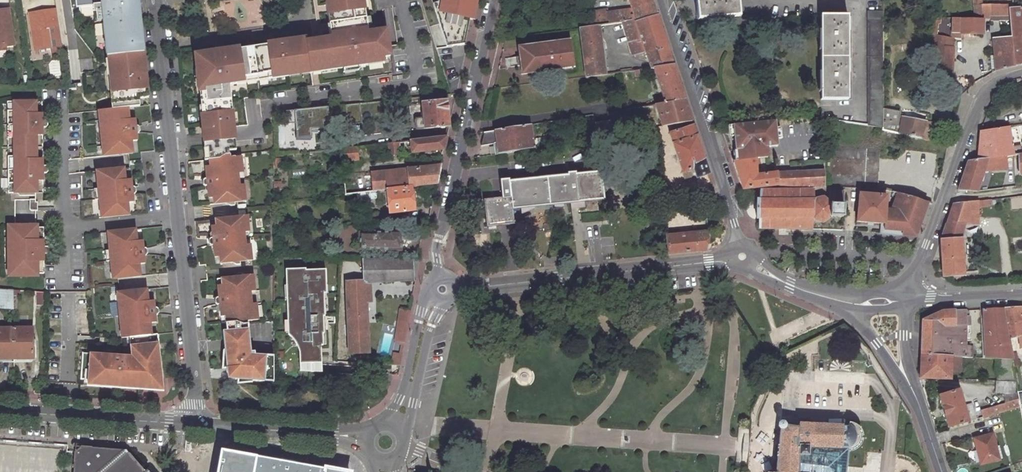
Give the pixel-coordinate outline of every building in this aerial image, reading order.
[(105,59),(110,59),(144,56),(144,55),(138,0),(76,0),(77,10),(100,7),(100,12),(94,13),(95,24),(102,23),(105,59)] [(257,78),(268,77),(269,81),(289,78),(289,74),(311,71),(311,75),(343,71),(358,68),(368,67),(370,60),(389,58),(386,31),(373,33),(367,34),(365,19),(363,0),(325,0),(328,17),(333,17),(334,27),(336,41),(334,43),(327,44),(326,42),(314,44),(314,42),(306,43),(306,41),(289,44),(289,47),(283,47),(280,45),(268,46),(268,48),(261,49),(261,53),(254,54),(253,54),(257,78)] [(437,49),(446,47),(463,45),(469,20),(472,20),(476,0),(422,0),(437,49)] [(633,9),(654,3),(653,0),(640,0),(632,2),(633,9)] [(698,19),(740,16),(738,0),(696,0),(698,19)] [(658,15),(654,3),(633,9),(635,20),(636,22),(658,15)] [(982,18),(990,17),(989,3),(981,3),(981,10),(982,18)] [(1006,4),(989,3),(990,17),(991,19),(1008,18),(1007,7),(1006,4)] [(1021,36),(1021,6),(1007,7),(1008,18),(1009,29),(1009,37),(1021,36)] [(633,9),(607,13),(608,23),(622,21),(635,20),(633,9)] [(7,11),(0,12),(0,47),(2,46),(3,48),(12,47),(7,11)] [(29,15),(34,52),(38,51),(48,50),(52,49),(49,30),(58,29),(55,11),(29,15)] [(595,14),(591,15),(592,25),(598,25),(608,23),(607,13),(602,14),(595,14)] [(649,61),(670,55),(658,15),(636,22),(645,51),(649,61)] [(846,16),(820,16),(820,99),(848,100),(846,16)] [(952,31),(952,34),(949,34),(949,37),(950,37),(951,38),(952,38),(959,39),(960,33),(982,34),(983,19),(953,18),(952,31)] [(867,19),(867,123),(882,125),(882,108),(882,19),(867,19)] [(632,55),(645,51),(636,22),(635,20),(622,21),(632,55)] [(579,27),(582,45),(583,51),(586,76),(606,73),(598,25),(592,25),(579,27)] [(989,55),(990,59),(991,69),(994,68),(994,71),(1012,67),(1009,37),(1009,29),(1003,30),(1003,38),(992,39),(993,55),(989,55)] [(949,37),(934,34),(933,71),(941,72),(941,75),(951,76),(952,48),(950,48),(951,38),(950,37),(949,37)] [(1021,65),(1021,36),(1009,37),(1012,67),(1021,65)] [(569,41),(517,48),(520,74),(573,67),(569,41)] [(224,160),(231,159),(230,155),(238,155),(235,132),(230,87),(238,86),(237,81),(253,79),(257,78),(253,54),(247,55),(246,51),(239,52),(239,51),(194,58),(196,74),(200,73),(201,82),(202,92),(200,92),(202,110),(203,110),(204,118),(201,119),(203,135),(204,152),(209,151),(210,161),(208,161),(209,164),(210,164),(221,162),(224,160)] [(670,55),(649,61),(650,68),(653,67),(673,65),(670,55)] [(144,56),(110,59),(111,61),(111,71),(112,80),(109,80),(110,95),(114,94),(115,112),(127,110),(138,109),(138,101),(148,100),(144,56)] [(368,67),(390,64),(389,58),(370,60),(368,67)] [(653,67),(656,77),(677,74),(673,65),(653,67)] [(941,81),(941,75),(941,72),(933,71),(933,74),(941,81)] [(685,100),(677,74),(656,77),(665,103),(685,100)] [(938,108),(950,110),(952,98),(947,96),(946,100),(940,98),(938,108)] [(454,99),(422,103),(423,114),(414,115),(414,118),(423,117),(424,128),(448,126),(447,112),(452,111),(454,99)] [(7,158),(7,171),(7,194),(17,194),(19,197),(34,197),(34,194),(36,194),(36,181),(42,181),(42,174),(44,174),(44,167),(42,167),(42,159),(36,160),(36,137),(42,137),(41,129),(44,129),(43,122),(41,122),(41,115),(36,115),(36,103),(33,103),(33,100),(18,100),(16,103),(7,103),(7,140),(13,140),(13,148),(13,158),(7,158)] [(665,103),(656,104),(662,125),(691,120),(685,100),(665,103)] [(323,127),(322,120),(328,119),(327,106),(293,108),(295,139),(310,138),(309,128),(323,127)] [(898,116),(899,112),(882,108),(882,125),(882,126),(921,135),(922,132),(928,133),(932,131),(933,127),(931,124),(898,116)] [(99,135),(101,148),(105,147),(106,157),(126,155),(128,155),(132,154),(131,143),(136,142),(136,135),(138,134),(139,133),(140,132),(139,130),(137,128),(135,128),(134,122),(129,122),(127,110),(115,112),(110,112),(101,113),(102,122),(104,134),(99,135)] [(423,117),(414,118),(415,129),(424,128),(423,117)] [(596,137),(613,134),(611,120),(594,123),(596,137)] [(733,162),(742,189),(759,188),(779,186),(824,187),(824,176),(777,174),(763,175),(758,176),(757,171),(756,160),(767,159),(767,149),(776,148),(774,122),(721,126),(730,153),(733,152),(735,152),(738,152),(739,161),(734,162),(733,162)] [(538,137),(536,123),(529,124),(531,138),(538,137)] [(529,124),(483,132),(480,145),(493,143),(495,153),(549,144),(547,135),(538,137),(531,138),(529,124)] [(693,125),(669,132),(682,173),(693,170),(695,178),(709,174),(693,125)] [(1006,156),(1013,155),(1008,127),(980,132),(977,160),(1006,156)] [(409,153),(443,149),(446,137),(408,141),(409,150),(409,153)] [(396,143),(397,151),(409,150),(408,141),(396,143)] [(385,144),(387,155),(397,154),(397,151),(396,143),(385,144)] [(878,147),(827,147),(827,187),(878,190),(878,175),(878,147)] [(337,149),(339,162),(355,160),(353,148),(337,149)] [(967,162),(958,190),(976,191),(983,170),(1006,170),(1006,156),(977,160),(967,162)] [(221,162),(210,164),(211,170),(206,170),(207,182),(206,182),(203,183),(203,184),(203,187),(203,188),(205,189),(207,189),(208,189),(209,201),(214,201),(215,208),(226,206),(231,209),(236,208),(235,206),(247,204),(245,188),(235,189),(234,178),(244,177),(242,158),(231,159),(224,160),(221,162)] [(435,184),(440,165),(405,169),(407,187),(410,186),(435,184)] [(94,180),(97,211),(100,211),(100,219),(128,215),(126,203),(132,202),(131,194),(133,194),(134,194),(135,192),(135,190),(133,189),(132,188),(130,188),(129,180),(124,181),(122,169),(102,171),(103,179),(96,179),(94,180)] [(407,187),(405,169),(341,176),(343,194),(356,193),(386,189),(407,187)] [(504,199),(488,201),(490,226),(515,224),(514,211),(608,201),(606,185),(609,185),(608,181),(606,181),(605,173),(580,175),(579,172),(570,173),(570,176),(513,182),(513,179),(502,180),(504,199)] [(897,193),(908,196),(914,198),(927,201),(932,203),(935,189),(885,175),(878,175),(878,190),(879,190),(880,188),(897,193)] [(386,197),(388,213),(413,210),(410,186),(407,187),(386,189),(386,197)] [(357,200),(386,197),(386,189),(356,193),(357,200)] [(845,195),(829,193),(829,202),(823,198),(815,200),(815,194),(761,193),(761,203),(759,203),(759,221),(760,221),(760,231),(814,232),(814,223),(823,225),(832,219),(844,219),(845,195)] [(916,237),(927,201),(914,198),(908,196),(897,193),(892,210),(884,209),(883,223),(882,234),(896,235),(896,231),(902,231),(902,235),(916,237)] [(856,221),(883,223),(884,209),(885,195),(858,194),(856,221)] [(714,199),(706,197),(702,217),(711,219),(714,199)] [(977,207),(990,205),(989,199),(977,201),(977,207)] [(28,201),(29,212),(53,212),(53,209),(37,209),(37,204),(34,204),(34,201),(28,201)] [(978,222),(977,207),(977,201),(953,203),(946,224),(964,223),(978,222)] [(241,249),(240,237),(250,236),(248,220),(237,221),(237,217),(230,218),(226,222),(216,223),(217,229),(212,230),(213,241),(212,241),(210,242),(209,244),(209,245),(209,247),(211,248),(212,249),(214,249),(215,260),(220,260),(221,267),(232,266),(238,268),(242,268),(241,265),(253,264),(251,248),(241,249)] [(961,238),(964,223),(946,224),(941,239),(943,273),(963,273),(961,238)] [(11,246),(11,255),(7,255),(7,274),(13,274),(16,276),(35,276),(35,274),(37,274),(37,261),(42,261),(42,254),(44,254),(44,247),(42,247),(42,240),(37,240),(37,228),(35,228),(35,225),(16,225),(14,227),(7,227),(7,246),(11,246)] [(142,248),(141,241),(137,241),(135,229),(115,231),(116,240),(109,241),(107,241),(110,271),(112,271),(117,270),(118,278),(140,276),(138,264),(143,263),(143,257),(145,256),(146,254),(147,253),(147,252),(146,250),(144,249),(142,248)] [(358,232),(358,248),(398,248),(398,242),(403,242),(405,239),(405,234),(403,230),(387,230),(387,231),(374,231),(373,232),(358,232)] [(115,231),(108,232),(109,241),(116,240),(115,231)] [(667,237),(668,253),(706,250),(709,234),(667,237)] [(365,282),(382,281),(380,261),(363,260),(365,282)] [(380,261),(382,281),(413,279),(412,261),(380,261)] [(305,267),(285,268),(288,333),(293,338),(297,343),(299,348),(301,354),(301,371),(322,372),(321,345),(322,345),(321,332),(323,332),(322,315),(324,315),(323,292),(326,292),(325,268),(305,269),(305,267)] [(249,323),(259,322),(257,307),(247,308),(246,296),(256,295),(254,279),(243,280),(243,276),(239,277),(233,281),(218,282),(219,299),(218,299),(215,300),(215,301),(215,303),(215,305),(216,306),(218,306),(220,306),(222,323),(226,322),(238,321),(244,323),(249,323)] [(365,282),(344,283),(347,335),(367,334),(365,282)] [(13,309),(13,290),(0,289),(0,307),(13,309)] [(115,293),(117,316),(123,315),(125,338),(127,338),(150,335),(149,323),(154,323),(154,316),(157,315),(158,314),(158,311),(158,309),(157,308),(153,308),(152,301),(147,301),(145,289),(119,292),(115,293)] [(999,307),(984,308),(986,357),(995,358),(1011,358),(1010,352),(1007,337),(1002,308),(999,307)] [(1021,307),(1002,308),(1007,337),(1021,334),(1021,307)] [(410,310),(401,309),(391,365),(400,366),(410,310)] [(970,326),(970,309),(945,311),(942,311),(923,321),(921,355),(951,356),(965,357),(965,326),(970,326)] [(125,338),(123,315),(117,316),(119,338),(125,338)] [(222,334),(226,368),(227,369),(231,375),(236,379),(274,382),(274,356),(256,355),(255,351),(252,351),(249,323),(244,323),(238,321),(226,322),(227,333),(222,334)] [(34,330),(0,330),(0,360),(15,360),(34,360),(34,330)] [(367,334),(347,335),(348,354),(368,354),(367,334)] [(90,386),(160,391),(155,335),(150,335),(127,338),(129,357),(79,353),(77,379),(84,379),(90,380),(90,386)] [(1016,351),(1010,352),(1011,358),(1012,366),(1018,365),(1016,351)] [(950,380),(951,356),(921,355),(920,378),(950,380)] [(1011,358),(995,358),(999,382),(1014,382),(1015,382),(1012,366),(1011,358)] [(993,382),(992,393),(1014,394),(1014,382),(999,382),(993,382)] [(957,389),(938,395),(948,428),(978,419),(976,411),(965,415),(957,389)] [(981,410),(983,417),(1019,407),(1017,393),(1014,394),(1005,396),(1007,403),(981,410)] [(774,471),(845,471),(845,469),(846,466),(847,450),(851,450),(855,448),(857,445),(859,442),(859,440),(859,435),(858,432),(855,429),(853,428),(851,427),(848,426),(847,426),(847,427),(842,427),(842,426),(798,424),(798,428),(780,426),(776,452),(774,471)] [(988,434),(970,439),(976,464),(995,459),(988,434)] [(129,455),(126,453),(122,452),(120,452),(117,453),(115,454),(105,463),(99,455),(96,453),(95,453),(94,453),(95,447),(79,446),(73,451),(71,471),(144,471),(129,455)] [(256,456),(220,450),(216,471),(253,471),(256,456)] [(256,456),(253,471),(324,471),(325,469),(256,456)]
